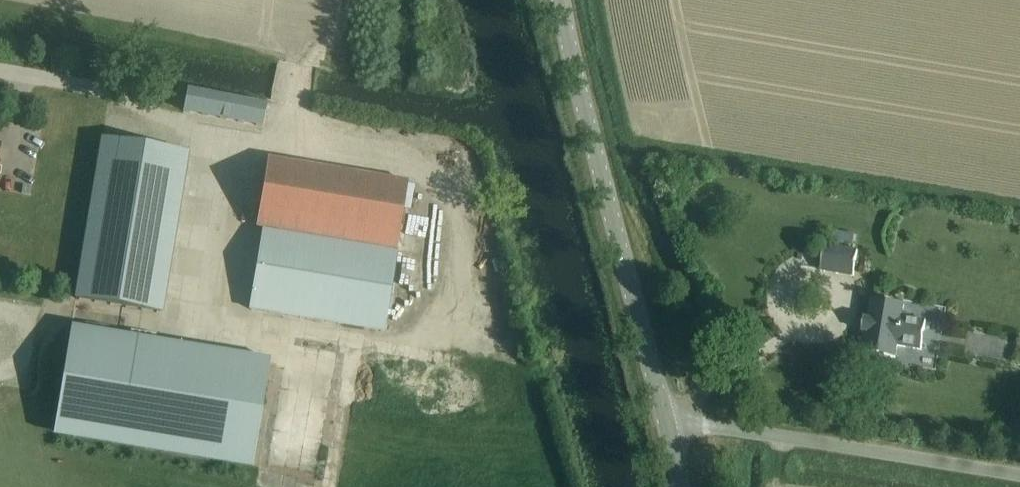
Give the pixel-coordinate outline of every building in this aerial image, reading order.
[(188,89),(184,111),(262,126),(266,104),(188,89)] [(102,137),(77,292),(76,297),(161,311),(186,151),(102,137)] [(250,308),(383,330),(408,180),(268,156),(255,228),(263,229),(250,308)] [(831,229),(829,239),(853,243),(855,233),(831,229)] [(820,270),(853,275),(858,250),(824,244),(820,270)] [(872,299),(868,319),(864,318),(862,331),(866,332),(863,352),(895,358),(897,345),(921,349),(926,321),(902,317),(904,304),(872,299)] [(71,330),(54,430),(253,463),(270,363),(71,330)]
